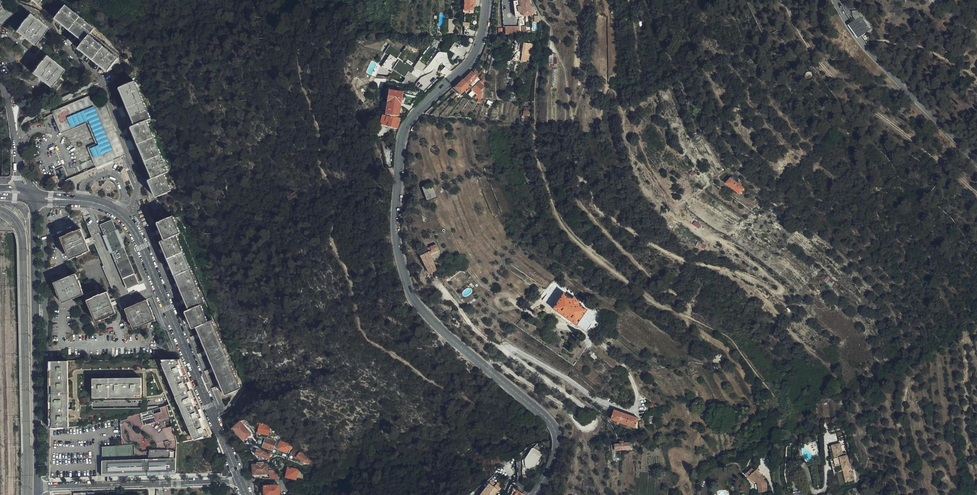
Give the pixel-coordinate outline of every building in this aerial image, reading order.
[(13,14),(2,0),(0,0),(0,25),(13,14)] [(474,3),(475,3),(475,0),(464,0),(464,10),(465,12),(469,12),(470,10),(474,10),(474,6),(474,3)] [(513,1),(515,17),(534,15),(534,8),(531,8),(531,7),(530,7),(529,3),(529,0),(522,0),(513,1)] [(94,29),(66,6),(55,19),(83,42),(78,49),(107,72),(118,59),(89,35),(94,29)] [(870,30),(860,16),(861,16),(857,11),(851,11),(852,16),(855,20),(853,21),(852,22),(849,24),(848,25),(857,39),(859,38),(861,36),(870,30)] [(43,34),(47,28),(29,14),(24,19),(19,25),(20,25),(15,31),(34,46),(38,40),(43,35),(43,34)] [(529,43),(523,42),(521,54),(523,54),(522,58),(527,59),(529,55),(530,48),(528,47),(529,43)] [(389,46),(384,54),(395,61),(396,59),(397,58),(400,53),(389,46)] [(59,76),(64,70),(46,55),(41,61),(40,61),(36,66),(36,67),(32,73),(50,87),(55,82),(60,76),(59,76)] [(389,55),(381,68),(390,73),(392,70),(397,73),(403,65),(404,62),(397,58),(396,59),(389,55)] [(558,58),(551,57),(550,72),(558,72),(558,58)] [(398,62),(392,70),(404,79),(408,72),(411,74),(415,69),(404,62),(403,65),(398,62)] [(468,76),(463,80),(469,86),(477,77),(478,78),(479,76),(484,70),(478,64),(476,66),(474,68),(474,69),(473,70),(472,72),(468,76)] [(469,86),(463,80),(461,82),(457,86),(455,87),(456,88),(461,93),(469,86)] [(170,172),(148,120),(151,118),(135,81),(120,88),(135,125),(132,126),(154,179),(150,180),(157,197),(173,190),(167,174),(170,172)] [(485,87),(486,87),(481,82),(477,87),(481,91),(485,87)] [(480,98),(484,94),(481,91),(477,87),(476,86),(472,89),(480,98)] [(390,90),(386,115),(395,116),(398,116),(401,96),(402,93),(390,90)] [(123,159),(102,107),(94,110),(93,107),(89,98),(52,113),(60,134),(70,130),(86,123),(95,145),(87,148),(96,170),(123,159)] [(395,116),(386,115),(386,116),(383,115),(382,118),(380,118),(379,123),(380,123),(380,124),(393,127),(392,129),(397,130),(397,128),(398,128),(400,118),(395,117),(395,116)] [(386,128),(377,126),(378,139),(386,138),(386,128)] [(890,160),(892,160),(895,160),(897,159),(898,156),(897,154),(896,152),(893,151),(891,152),(889,154),(888,156),(889,158),(890,160)] [(745,189),(732,178),(727,185),(740,195),(745,189)] [(435,198),(431,185),(419,188),(423,201),(435,198)] [(225,397),(237,392),(241,391),(241,390),(213,322),(209,324),(203,307),(206,305),(179,240),(178,236),(182,235),(176,220),(175,217),(159,224),(166,241),(163,243),(191,312),(186,314),(193,331),(198,329),(225,397)] [(79,228),(75,219),(70,221),(74,230),(79,228)] [(137,285),(112,224),(101,228),(105,238),(107,237),(129,289),(137,285)] [(90,253),(81,231),(75,234),(74,233),(68,236),(68,237),(61,240),(70,262),(77,259),(84,257),(84,256),(90,253)] [(435,272),(430,255),(438,251),(436,245),(427,249),(428,251),(416,257),(425,276),(435,272)] [(824,274),(820,278),(833,290),(837,285),(828,276),(827,277),(824,274)] [(83,289),(80,283),(79,283),(76,276),(54,285),(57,292),(57,293),(59,299),(60,299),(63,306),(84,296),(82,290),(83,289)] [(117,315),(108,293),(101,296),(94,299),(87,302),(97,324),(103,321),(103,322),(110,319),(110,318),(117,315)] [(588,310),(579,304),(580,302),(574,298),(573,299),(564,294),(553,309),(577,326),(588,310)] [(156,322),(153,316),(154,315),(151,309),(151,308),(150,308),(147,302),(126,311),(128,318),(131,325),(132,325),(134,331),(156,322)] [(179,402),(194,440),(210,436),(211,436),(196,401),(177,353),(158,355),(160,360),(176,396),(179,402)] [(67,361),(68,403),(73,403),(73,401),(92,400),(92,398),(92,380),(141,380),(141,397),(141,400),(147,400),(176,396),(160,360),(100,361),(67,361)] [(68,403),(67,361),(50,361),(51,428),(68,427),(68,409),(67,410),(67,403),(68,403)] [(92,380),(92,398),(141,397),(141,380),(92,380)] [(73,410),(92,410),(92,400),(73,401),(73,403),(73,409),(73,410)] [(194,440),(179,402),(148,407),(141,408),(141,409),(92,410),(73,410),(73,409),(68,409),(68,427),(84,427),(119,421),(167,406),(176,445),(177,443),(194,440)] [(636,429),(640,419),(616,410),(613,420),(636,429)] [(251,434),(239,420),(232,426),(244,439),(251,434)] [(268,434),(270,427),(259,425),(258,432),(268,434)] [(273,450),(275,442),(265,438),(263,446),(273,450)] [(287,449),(289,449),(290,445),(280,441),(277,448),(286,452),(287,449)] [(858,480),(855,453),(850,453),(848,443),(837,444),(838,457),(837,457),(838,473),(841,472),(841,471),(849,470),(849,475),(855,475),(855,480),(858,480)] [(101,447),(101,460),(134,460),(133,446),(101,447)] [(266,459),(266,460),(272,457),(270,457),(271,455),(272,454),(257,448),(254,456),(259,460),(266,459)] [(531,470),(542,454),(533,448),(522,463),(531,470)] [(310,458),(299,451),(296,456),(304,462),(305,461),(308,462),(310,458)] [(134,460),(101,460),(102,476),(175,474),(176,458),(134,460)] [(271,478),(280,479),(268,462),(270,471),(269,471),(269,473),(270,478),(271,478)] [(268,474),(267,464),(263,464),(263,463),(257,463),(257,464),(254,464),(253,467),(253,474),(268,474)] [(288,480),(292,481),(293,479),(302,481),(304,468),(296,467),(288,465),(286,477),(290,478),(288,480)] [(766,483),(760,476),(759,478),(751,469),(747,473),(753,480),(751,482),(753,484),(755,482),(758,485),(758,490),(762,490),(762,493),(767,492),(766,483)] [(498,491),(488,484),(480,494),(495,494),(498,491)] [(279,485),(264,485),(264,494),(280,494),(279,485)]
